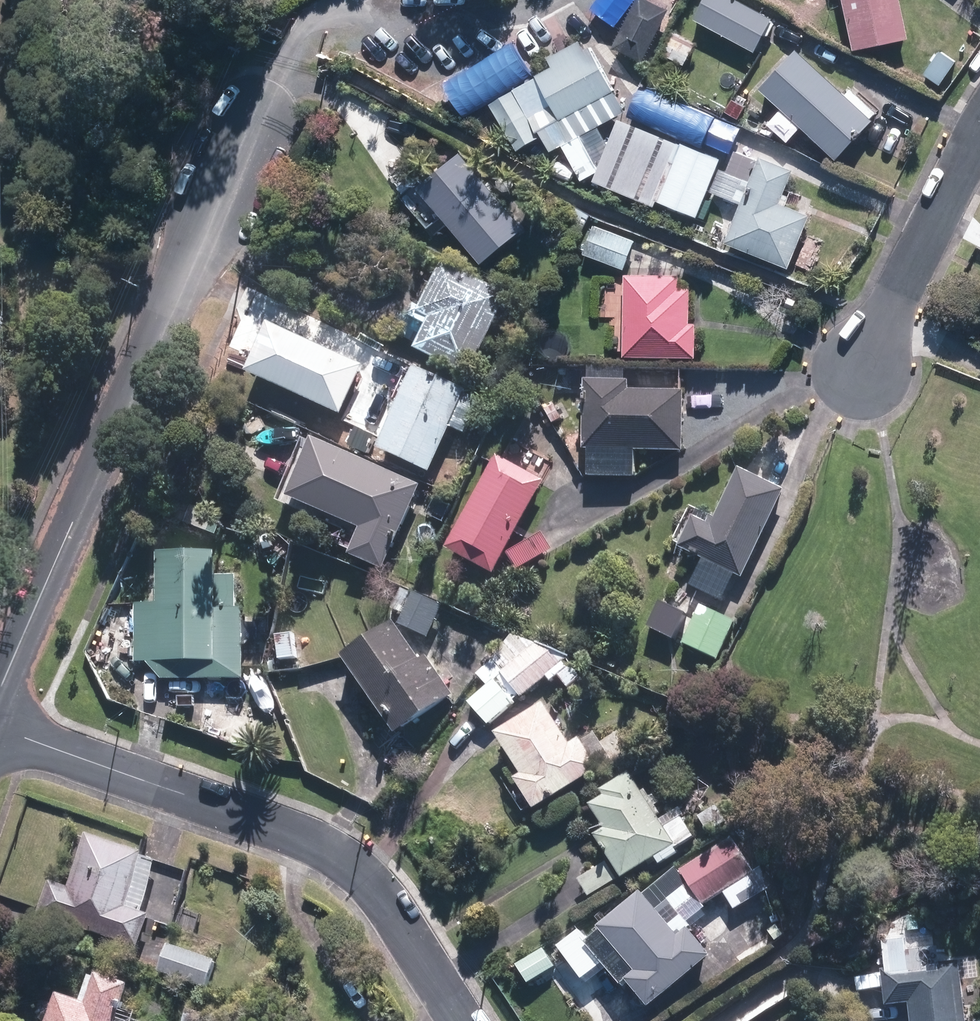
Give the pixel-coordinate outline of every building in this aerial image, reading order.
[(636,0),(598,0),(618,19),(636,0)] [(622,38),(637,46),(631,57),(645,64),(672,10),(652,0),(642,0),(622,38)] [(697,20),(758,52),(776,18),(742,0),(708,0),(697,20)] [(904,0),(846,0),(857,51),(912,40),(904,0)] [(676,33),(665,53),(687,66),(698,46),(676,33)] [(628,111),(589,40),(552,60),(556,68),(516,90),(541,134),(542,133),(552,152),(628,111)] [(800,51),(763,91),(839,161),(875,123),(872,120),(879,112),(855,90),(849,97),(800,51)] [(645,84),(631,114),(705,148),(719,118),(645,84)] [(723,161),(622,120),(597,183),(658,208),(660,202),(700,218),(723,161)] [(714,193),(743,205),(727,244),(792,270),(813,216),(790,207),(793,197),(787,194),(796,171),(763,157),(761,161),(736,151),(728,172),(723,170),(714,193)] [(464,155),(423,187),(483,262),(524,230),(464,155)] [(637,239),(596,224),(585,252),(626,268),(637,239)] [(510,295),(445,263),(418,317),(430,323),(416,350),(470,377),(510,295)] [(682,274),(627,273),(625,355),(697,356),(698,321),(691,321),(691,286),(682,286),(682,274)] [(243,368),(339,413),(362,364),(266,320),(243,368)] [(432,473),(468,390),(416,367),(380,450),(432,473)] [(682,452),(684,391),(629,390),(629,381),(586,380),(585,451),(590,451),(589,477),(636,478),(636,451),(682,452)] [(418,482),(307,434),(282,493),(356,525),(345,551),(381,566),(418,482)] [(546,479),(498,454),(448,546),(497,572),(546,479)] [(786,490),(738,469),(717,516),(700,508),(682,550),(704,560),(692,588),(725,602),(736,575),(746,580),(786,490)] [(554,549),(544,533),(511,554),(521,569),(554,549)] [(148,662),(161,679),(242,680),(243,610),(239,610),(240,576),(215,576),(215,552),(160,551),(160,603),(135,603),(134,662),(148,662)] [(430,637),(444,606),(415,592),(401,624),(430,637)] [(734,621),(702,607),(686,646),(718,659),(734,621)] [(398,623),(345,657),(396,736),(456,697),(430,655),(422,660),(398,623)] [(537,646),(503,673),(522,698),(570,660),(537,646)] [(516,703),(496,680),(470,703),(489,725),(516,703)] [(537,810),(600,769),(580,738),(571,744),(545,703),(497,733),(523,774),(517,778),(537,810)] [(577,881),(588,898),(656,858),(661,865),(681,853),(677,847),(695,837),(683,816),(666,826),(655,808),(661,805),(655,795),(652,797),(647,790),(644,792),(633,773),(602,791),(605,796),(591,804),(606,830),(596,836),(611,861),(577,881)] [(720,804),(699,816),(710,835),(731,822),(720,804)] [(50,879),(39,914),(141,947),(152,915),(127,907),(146,850),(89,832),(71,886),(50,879)] [(756,872),(733,837),(682,870),(704,905),(756,872)] [(679,936),(641,891),(599,927),(636,972),(627,980),(650,1008),(712,956),(689,928),(679,936)] [(960,961),(942,963),(940,943),(881,949),(887,1007),(911,1004),(913,1020),(967,1020),(960,961)] [(169,944),(160,970),(207,987),(216,961),(169,944)] [(132,983),(101,972),(99,978),(91,976),(82,1002),(61,995),(52,1020),(119,1020),(132,983)]
